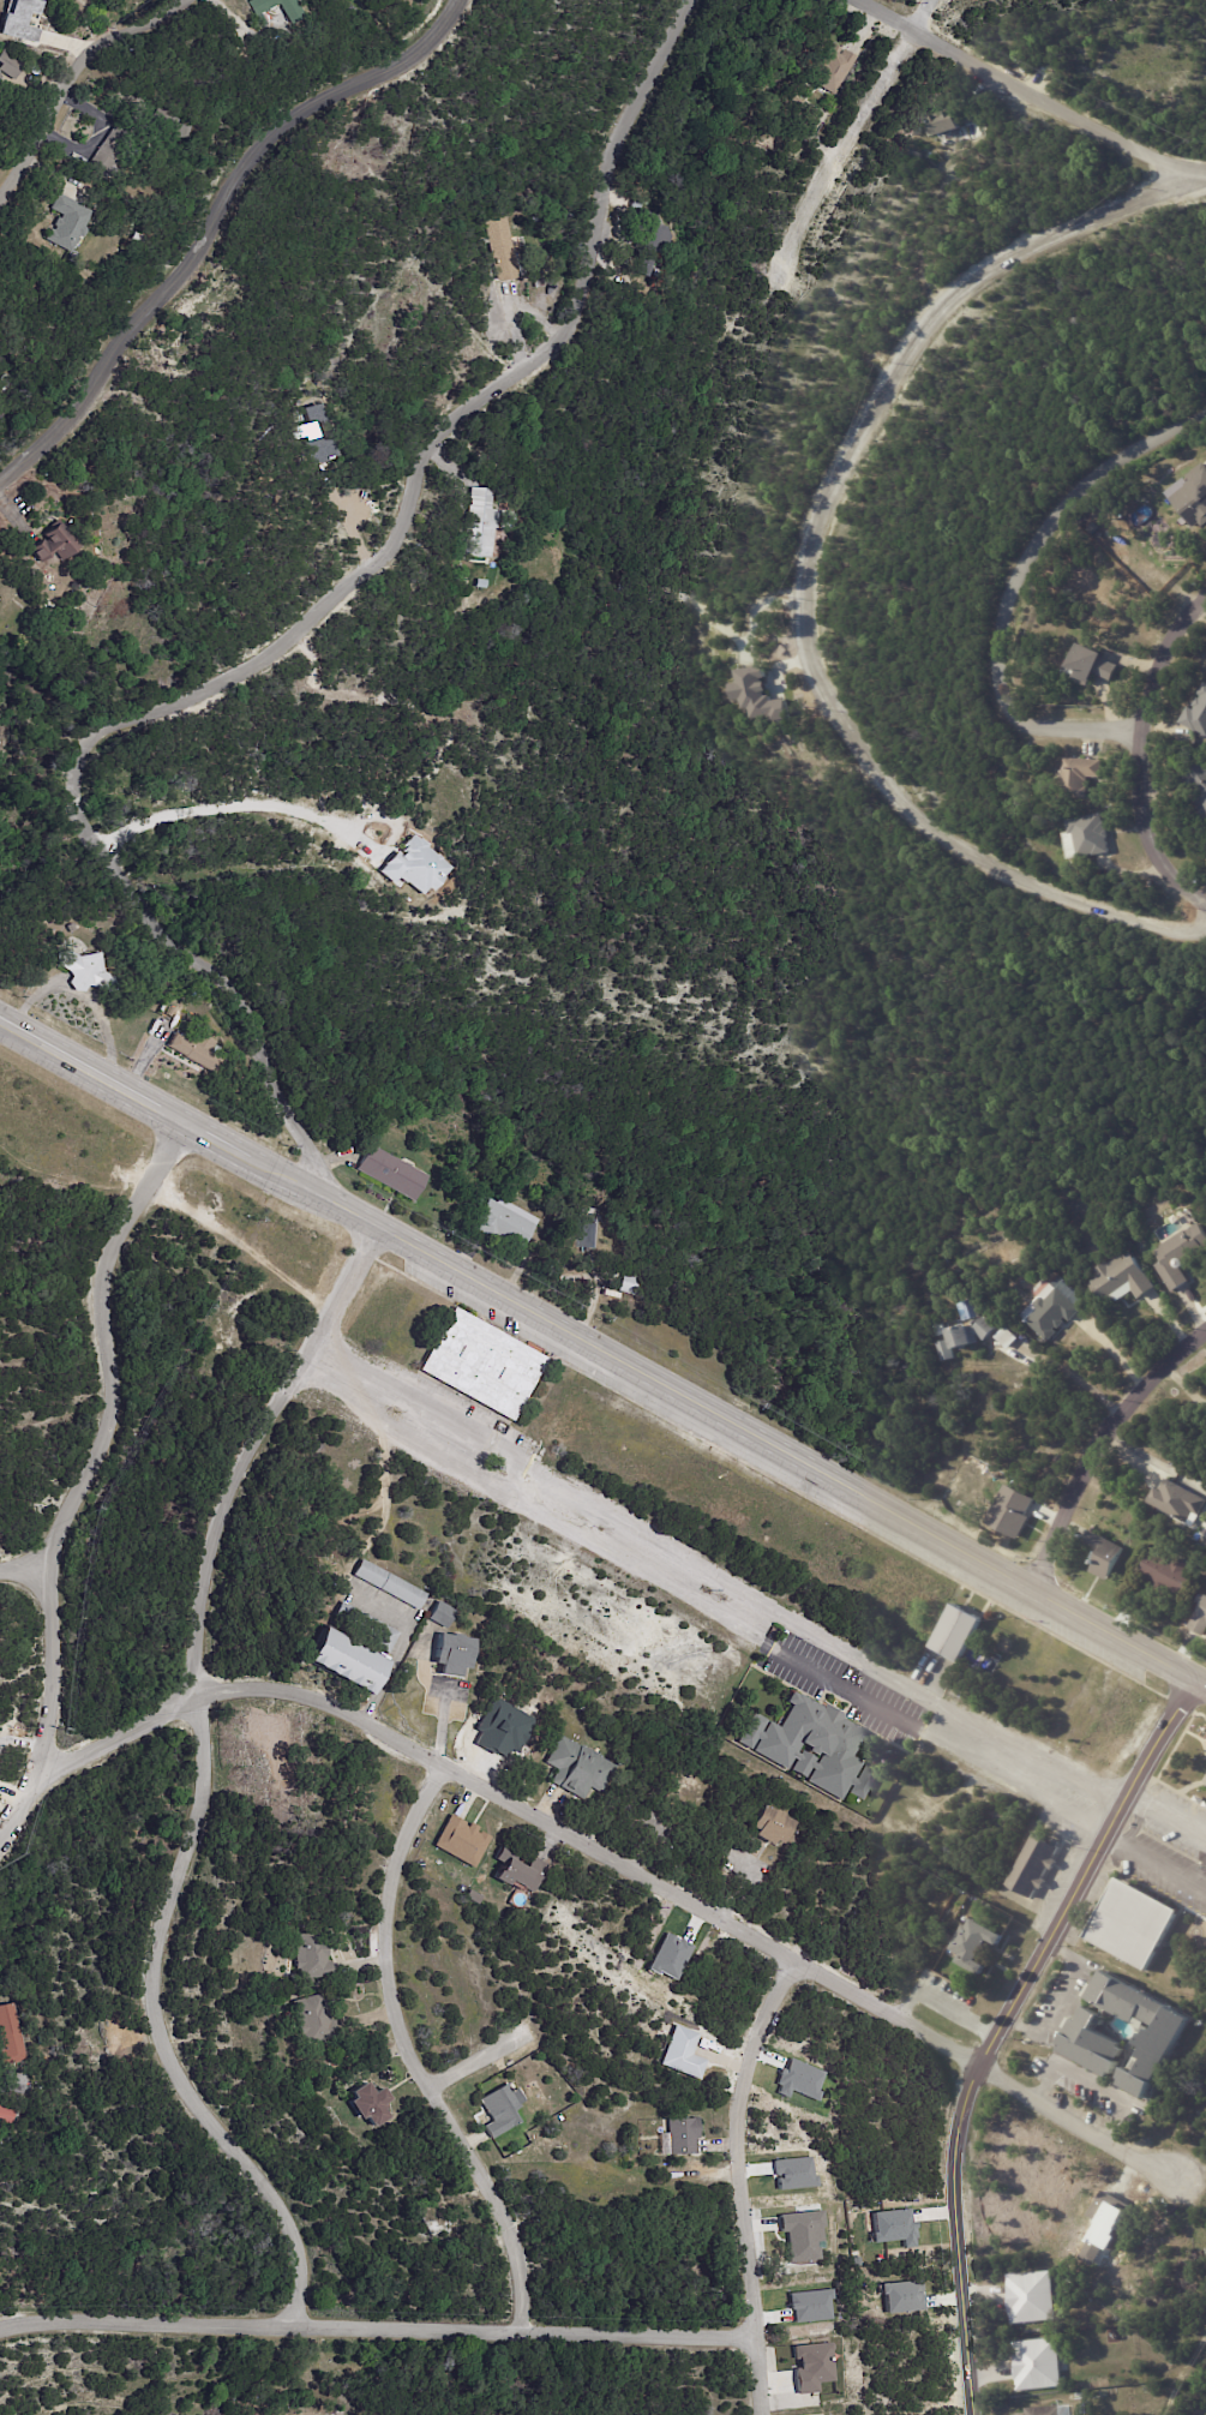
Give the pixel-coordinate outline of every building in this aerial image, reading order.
[(11,16),(15,0),(28,0),(42,4),(40,16),(30,13),(26,26),(41,31),(37,44),(1,35),(7,14),(11,16)] [(247,2),(252,0),(293,0),(302,18),(264,36),(247,2)] [(847,49),(860,56),(838,94),(822,84),(824,82),(821,80),(820,73),(814,68),(823,53),(828,55),(835,42),(847,49)] [(14,80),(0,71),(0,66),(1,65),(0,64),(0,54),(2,50),(24,65),(19,72),(14,80)] [(174,121),(161,139),(143,125),(157,108),(174,121)] [(964,120),(965,127),(941,133),(938,122),(941,121),(938,114),(946,113),(947,119),(952,116),(950,110),(958,109),(959,114),(961,114),(964,120)] [(134,132),(103,178),(88,167),(118,121),(134,132)] [(175,139),(178,125),(186,126),(185,140),(175,139)] [(85,210),(94,214),(85,228),(86,229),(88,233),(85,238),(82,238),(80,236),(72,253),(47,240),(52,229),(55,232),(58,228),(55,227),(59,218),(61,220),(62,216),(50,210),(59,194),(82,206),(82,208),(85,210)] [(658,221),(672,224),(671,232),(677,234),(671,257),(660,254),(655,276),(638,272),(647,239),(631,235),(637,209),(634,208),(636,197),(646,199),(643,209),(660,214),(658,221)] [(521,277),(500,281),(492,218),(512,215),(521,277)] [(134,233),(145,238),(142,246),(131,240),(134,233)] [(307,439),(298,442),(294,427),(317,420),(320,436),(307,439)] [(1175,498),(1205,474),(1205,526),(1204,522),(1198,527),(1175,498)] [(494,489),(493,509),(515,510),(514,528),(493,527),(491,557),(466,556),(473,487),(494,489)] [(30,549),(43,538),(41,537),(60,521),(79,546),(61,561),(54,551),(40,563),(29,550),(30,549)] [(491,567),(490,575),(482,574),(484,567),(491,567)] [(486,580),(488,581),(486,594),(476,592),(479,579),(486,580)] [(1122,666),(1116,678),(1109,676),(1108,677),(1100,673),(1096,682),(1084,676),(1086,671),(1076,666),(1086,642),(1109,653),(1106,658),(1122,666)] [(739,669),(741,682),(734,683),(737,700),(744,699),(746,708),(752,707),(754,717),(770,714),(771,721),(788,718),(784,697),(769,700),(763,665),(739,669)] [(1205,699),(1205,697),(1205,733),(1201,731),(1199,730),(1184,723),(1193,707),(1199,709),(1201,707),(1198,706),(1202,697),(1205,699)] [(1084,759),(1106,760),(1105,778),(1093,777),(1093,781),(1092,781),(1091,787),(1093,787),(1092,798),(1067,797),(1068,787),(1066,787),(1063,785),(1063,780),(1067,778),(1068,778),(1069,760),(1072,757),(1084,759)] [(1187,774),(1205,761),(1205,823),(1201,796),(1195,787),(1187,774)] [(1112,833),(1114,838),(1111,838),(1115,852),(1099,856),(1099,853),(1084,857),(1079,834),(1075,834),(1072,820),(1106,814),(1108,822),(1109,821),(1110,831),(1111,829),(1112,833)] [(380,871),(394,882),(399,876),(425,897),(450,866),(411,835),(397,852),(395,851),(380,871)] [(90,954),(97,953),(102,972),(113,978),(115,991),(103,991),(94,987),(88,987),(84,993),(74,991),(70,983),(72,977),(70,972),(59,965),(56,953),(68,951),(78,957),(90,954)] [(210,1072),(184,1057),(185,1056),(168,1048),(174,1035),(192,1044),(198,1033),(214,1042),(208,1053),(217,1059),(210,1072)] [(400,1162),(428,1177),(415,1203),(356,1170),(370,1145),(400,1162)] [(522,1211),(539,1221),(522,1252),(494,1236),(493,1239),(486,1239),(480,1234),(480,1233),(479,1232),(479,1229),(475,1228),(475,1226),(490,1200),(497,1204),(502,1200),(522,1211)] [(596,1250),(582,1248),(583,1221),(604,1221),(602,1250),(596,1250)] [(1192,1233),(1205,1224),(1205,1252),(1200,1256),(1201,1259),(1192,1265),(1190,1268),(1189,1269),(1187,1270),(1194,1282),(1176,1292),(1160,1266),(1168,1262),(1162,1252),(1169,1248),(1168,1247),(1190,1233),(1192,1233)] [(1156,1292),(1142,1300),(1138,1292),(1115,1306),(1108,1295),(1102,1299),(1093,1284),(1096,1282),(1096,1281),(1103,1276),(1100,1271),(1114,1263),(1115,1264),(1128,1256),(1129,1258),(1133,1256),(1135,1259),(1140,1257),(1160,1288),(1156,1292)] [(620,1292),(626,1274),(643,1278),(637,1298),(620,1292)] [(1081,1307),(1084,1310),(1073,1322),(1068,1317),(1064,1320),(1068,1323),(1062,1329),(1060,1328),(1057,1330),(1060,1334),(1051,1342),(1030,1323),(1031,1322),(1025,1317),(1042,1299),(1043,1300),(1044,1299),(1046,1299),(1049,1301),(1061,1288),(1081,1307)] [(547,1360),(514,1424),(420,1372),(455,1310),(547,1360)] [(997,1332),(989,1342),(983,1336),(980,1336),(983,1346),(961,1352),(956,1334),(978,1326),(978,1330),(991,1317),(1002,1328),(997,1332)] [(1013,1348),(1012,1350),(998,1338),(1009,1328),(1021,1340),(1013,1348)] [(954,1341),(959,1359),(946,1362),(942,1344),(954,1341)] [(1168,1479),(1205,1501),(1205,1503),(1199,1515),(1193,1511),(1188,1521),(1174,1512),(1172,1515),(1151,1503),(1154,1496),(1156,1496),(1159,1490),(1162,1491),(1168,1479)] [(1035,1495),(1004,1484),(988,1525),(1019,1536),(1035,1495)] [(1102,1576),(1096,1572),(1105,1556),(1088,1547),(1097,1533),(1128,1550),(1111,1581),(1102,1576)] [(1158,1581),(1145,1574),(1157,1553),(1174,1563),(1178,1554),(1195,1563),(1190,1572),(1200,1577),(1188,1598),(1158,1581)] [(427,1596),(419,1612),(355,1577),(364,1560),(427,1596)] [(1202,1594),(1205,1596),(1205,1606),(1198,1602),(1202,1594)] [(400,1635),(390,1655),(376,1648),(379,1642),(334,1618),(342,1604),(400,1635)] [(448,1631),(428,1622),(439,1604),(457,1613),(448,1631)] [(1193,1629),(1205,1606),(1205,1636),(1193,1629)] [(964,1608),(986,1622),(962,1665),(936,1649),(960,1607),(964,1608)] [(389,1664),(391,1665),(372,1700),(310,1666),(328,1631),(389,1664)] [(454,1638),(454,1637),(463,1640),(463,1641),(476,1643),(470,1672),(463,1671),(462,1682),(442,1677),(443,1667),(436,1666),(442,1637),(454,1638)] [(799,1694),(823,1707),(824,1703),(845,1715),(844,1719),(868,1732),(866,1732),(872,1736),(866,1745),(862,1742),(853,1756),(864,1762),(854,1778),(857,1779),(865,1763),(878,1770),(863,1799),(850,1792),(853,1786),(851,1785),(842,1800),(808,1781),(815,1769),(812,1767),(806,1778),(792,1769),(798,1760),(794,1757),(788,1770),(754,1751),(760,1740),(757,1738),(751,1750),(737,1742),(754,1713),(767,1720),(761,1731),(763,1732),(769,1721),(780,1727),(793,1704),(787,1702),(793,1691),(799,1694)] [(576,1796),(551,1782),(558,1769),(546,1763),(562,1736),(581,1746),(582,1745),(602,1756),(601,1757),(617,1766),(601,1793),(590,1787),(583,1800),(576,1796)] [(706,1808),(700,1804),(698,1808),(695,1805),(692,1809),(671,1797),(686,1769),(718,1786),(706,1808)] [(781,1842),(778,1840),(775,1845),(756,1835),(760,1830),(752,1827),(764,1804),(775,1810),(776,1809),(785,1814),(785,1816),(796,1822),(785,1844),(781,1842)] [(454,1816),(467,1823),(466,1826),(469,1827),(472,1823),(480,1828),(478,1832),(480,1834),(482,1832),(493,1838),(475,1869),(434,1846),(451,1815),(454,1816)] [(1044,1836),(1055,1844),(1057,1839),(1064,1842),(1062,1846),(1064,1847),(1057,1859),(1062,1862),(1057,1869),(1054,1868),(1048,1878),(1051,1881),(1046,1889),(1043,1887),(1036,1899),(1009,1883),(1038,1833),(1044,1836)] [(505,1847),(520,1854),(516,1862),(528,1868),(533,1857),(548,1864),(534,1893),(512,1882),(511,1886),(497,1878),(502,1871),(503,1871),(506,1865),(497,1859),(504,1846),(505,1847)] [(1124,1880),(1183,1912),(1150,1972),(1091,1938),(1123,1878),(1124,1880)] [(481,1895),(478,1904),(467,1898),(472,1889),(481,1895)] [(991,1943),(982,1961),(991,1966),(985,1974),(962,1961),(967,1955),(956,1949),(971,1924),(973,1926),(978,1919),(1008,1936),(1003,1946),(994,1940),(991,1943)] [(329,1949),(329,1952),(330,1952),(330,1958),(328,1958),(328,1961),(332,1961),(332,1971),(330,1971),(330,1978),(296,1979),(294,1935),(324,1932),(324,1943),(328,1943),(329,1949)] [(931,1972),(928,1978),(923,1976),(926,1970),(931,1972)] [(1192,2018),(1148,2099),(1122,2085),(1122,2084),(1061,2051),(1064,2044),(1063,2044),(1068,2033),(1068,2032),(1074,2019),(1079,2021),(1087,2007),(1108,2018),(1104,2025),(1100,2023),(1098,2029),(1122,2042),(1120,2047),(1124,2049),(1122,2054),(1120,2053),(1116,2060),(1144,2074),(1151,2060),(1147,2057),(1152,2048),(1146,2044),(1152,2033),(1154,2035),(1157,2030),(1160,2032),(1163,2029),(1141,2017),(1138,2025),(1102,2004),(1103,2003),(1091,1997),(1105,1971),(1192,2018)] [(306,1979),(314,1979),(316,1986),(306,1988),(306,1979)] [(330,2025),(331,2031),(329,2032),(330,2039),(301,2047),(290,2002),(322,1994),(323,2001),(326,2000),(332,2024),(330,2024),(330,2025)] [(16,2062),(0,2066),(0,2051),(2,2051),(0,2041),(0,2006),(14,2003),(26,2060),(16,2062)] [(657,2064),(696,2080),(704,2060),(689,2054),(698,2033),(674,2023),(657,2064)] [(386,2092),(392,2101),(385,2104),(388,2108),(385,2110),(390,2119),(376,2128),(373,2125),(372,2126),(366,2117),(362,2121),(350,2103),(356,2099),(353,2093),(368,2083),(376,2093),(384,2089),(386,2092)] [(508,2084),(514,2096),(521,2091),(527,2101),(521,2104),(522,2108),(517,2110),(518,2113),(516,2114),(521,2123),(492,2140),(485,2127),(493,2122),(488,2114),(481,2101),(508,2084)] [(16,2125),(0,2122),(0,2106),(19,2110),(16,2125)] [(698,2140),(698,2155),(671,2156),(671,2151),(665,2151),(664,2137),(670,2137),(670,2120),(694,2119),(694,2117),(701,2117),(701,2139),(698,2139),(698,2140)] [(777,2214),(779,2232),(784,2232),(787,2262),(818,2259),(816,2241),(823,2241),(821,2211),(777,2214)] [(1054,2320),(1051,2271),(1007,2273),(1010,2322),(1054,2320)] [(922,2310),(920,2281),(881,2283),(883,2312),(922,2310)] [(1014,2340),(1016,2389),(1060,2386),(1058,2338),(1014,2340)] [(791,2346),(792,2360),(793,2359),(796,2394),(818,2392),(817,2383),(834,2381),(830,2342),(791,2346)] [(1066,2405),(1066,2414),(1018,2414),(1030,2414),(1028,2408),(1066,2404),(1066,2405)]
